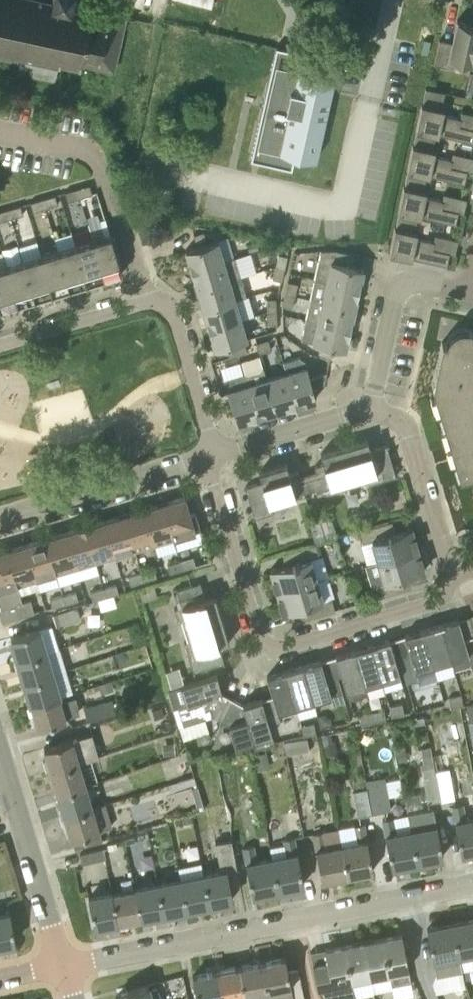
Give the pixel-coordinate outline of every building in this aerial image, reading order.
[(18,62),(17,66),(33,70),(31,76),(55,81),(59,60),(113,71),(125,16),(73,4),(74,0),(0,0),(0,58),(18,62)] [(472,52),(472,24),(457,20),(452,43),(439,40),(434,59),(433,64),(447,67),(449,58),(471,63),(472,52)] [(289,48),(279,46),(276,46),(275,49),(270,69),(264,97),(262,108),(259,121),(252,153),(250,159),(254,160),(259,161),(270,163),(288,167),(291,168),(295,153),(296,149),(315,153),(314,157),(316,158),(321,135),(330,97),(331,93),(335,75),(334,74),(333,74),(332,78),(312,74),(313,70),(317,55),(289,48)] [(466,84),(464,95),(472,97),(472,85),(466,84)] [(435,134),(438,134),(438,133),(462,139),(470,140),(472,141),(472,128),(459,125),(461,118),(442,114),(444,107),(441,107),(444,91),(425,87),(422,103),(421,103),(415,129),(416,129),(435,134)] [(432,148),(435,134),(416,129),(413,144),(412,144),(406,170),(407,171),(426,174),(429,175),(430,174),(464,182),(467,169),(450,166),(452,159),(434,155),(435,148),(432,148)] [(423,189),(426,174),(407,171),(404,185),(403,185),(398,211),(398,212),(417,216),(420,216),(420,215),(455,223),(458,210),(442,207),(443,200),(425,196),(426,189),(423,189)] [(77,189),(80,198),(91,195),(88,185),(77,189)] [(160,186),(157,200),(168,203),(171,189),(160,186)] [(67,202),(80,198),(77,189),(64,193),(67,202)] [(42,199),(44,209),(57,205),(54,195),(42,199)] [(32,212),(44,209),(42,199),(29,203),(32,212)] [(7,209),(10,219),(22,215),(20,206),(7,209)] [(10,219),(7,209),(0,212),(0,222),(10,219)] [(414,230),(417,216),(398,212),(395,226),(389,252),(411,257),(412,256),(446,264),(449,251),(433,248),(434,241),(416,237),(417,231),(414,230)] [(191,271),(235,258),(235,256),(223,260),(217,240),(206,243),(203,231),(193,234),(197,246),(185,250),(191,271)] [(86,284),(74,244),(71,232),(54,237),(58,249),(57,250),(69,289),(86,284)] [(92,239),(103,279),(122,273),(110,234),(92,239)] [(86,284),(103,279),(92,239),(74,244),(86,284)] [(256,241),(247,243),(249,251),(258,248),(256,241)] [(326,284),(358,291),(363,268),(351,266),(354,254),(322,246),(314,281),(326,284)] [(51,295),(69,289),(57,250),(40,255),(51,295)] [(275,268),(284,270),(287,256),(278,254),(275,268)] [(34,300),(51,295),(40,255),(22,260),(34,300)] [(197,290),(241,278),(235,258),(191,271),(197,290)] [(17,305),(34,300),(22,260),(5,265),(17,305)] [(17,305),(5,265),(0,267),(0,310),(17,305)] [(282,280),(284,270),(275,268),(273,278),(282,280)] [(203,310),(235,301),(234,298),(246,295),(241,278),(197,290),(203,310)] [(285,295),(294,298),(297,283),(288,281),(285,295)] [(354,311),(358,291),(326,284),(314,281),(309,301),(354,311)] [(292,308),(294,298),(285,295),(282,305),(292,308)] [(267,313),(276,313),(275,298),(266,298),(267,313)] [(209,330),(241,320),(235,301),(203,310),(209,330)] [(349,331),(354,311),(309,301),(305,321),(349,331)] [(276,313),(267,313),(267,323),(277,323),(276,313)] [(233,344),(247,340),(241,320),(209,330),(214,349),(226,345),(226,347),(233,344)] [(345,349),(349,331),(305,321),(301,339),(323,344),(321,356),(330,359),(334,347),(345,349)] [(464,328),(459,329),(454,331),(451,334),(448,338),(446,343),(442,342),(432,386),(435,396),(440,395),(444,408),(439,409),(445,428),(449,426),(454,441),(445,443),(446,446),(454,443),(459,458),(454,459),(459,477),(472,473),(472,475),(472,330),(468,329),(464,328)] [(259,352),(271,348),(268,339),(256,342),(259,352)] [(233,344),(236,355),(250,351),(247,340),(233,344)] [(229,357),(236,355),(233,344),(226,347),(229,357)] [(284,373),(294,405),(316,399),(312,387),(324,383),(327,372),(309,377),(304,359),(299,355),(283,360),(286,372),(284,373)] [(294,405),(284,373),(266,378),(263,366),(261,367),(265,379),(274,411),(294,405)] [(254,417),(274,411),(265,379),(261,367),(242,373),(254,417)] [(236,422),(254,417),(242,373),(223,378),(236,422)] [(300,480),(301,481),(309,478),(313,492),(330,487),(332,495),(345,491),(344,487),(354,484),(365,481),(366,485),(396,476),(386,445),(369,450),(366,440),(320,454),(323,464),(314,467),(316,475),(300,480)] [(301,481),(300,480),(298,471),(289,474),(286,464),(258,472),(261,482),(245,487),(254,518),(272,512),(270,505),(305,494),(301,481)] [(161,504),(172,540),(172,538),(199,530),(199,531),(201,531),(195,512),(189,514),(184,497),(161,504)] [(171,541),(172,540),(161,504),(141,509),(151,544),(170,538),(171,541)] [(132,550),(151,544),(141,509),(122,515),(132,550)] [(112,555),(132,550),(122,515),(102,521),(112,555)] [(337,537),(331,516),(309,523),(315,543),(337,537)] [(93,561),(112,555),(102,521),(82,526),(93,561)] [(378,563),(418,551),(411,528),(391,534),(388,522),(359,531),(363,543),(372,541),(378,563)] [(73,567),(93,561),(82,526),(63,532),(73,567)] [(53,572),(73,567),(63,532),(43,538),(53,572)] [(347,534),(340,536),(342,544),(349,541),(347,534)] [(34,578),(53,572),(43,538),(24,543),(34,578)] [(16,583),(34,578),(24,543),(6,549),(16,583)] [(277,593),(317,581),(310,559),(319,556),(315,544),(286,553),(290,564),(270,570),(277,593)] [(16,583),(6,549),(0,550),(0,621),(1,623),(26,616),(22,603),(16,583)] [(418,551),(378,563),(384,582),(375,585),(379,597),(408,588),(404,577),(424,571),(418,551)] [(178,561),(180,570),(195,565),(193,557),(178,561)] [(169,573),(180,570),(178,561),(167,564),(169,573)] [(139,573),(141,582),(154,578),(152,570),(139,573)] [(129,586),(141,582),(139,573),(126,577),(129,586)] [(317,581),(277,593),(282,613),(302,607),(306,619),(335,610),(331,598),(322,600),(317,581)] [(193,671),(224,662),(219,646),(229,643),(215,596),(205,598),(200,582),(177,589),(182,606),(174,608),(178,621),(182,620),(188,641),(184,642),(193,671)] [(142,601),(158,596),(154,584),(139,589),(142,601)] [(101,589),(103,598),(116,594),(114,585),(101,589)] [(91,601),(103,598),(101,589),(88,593),(91,601)] [(60,596),(63,605),(76,601),(73,592),(60,596)] [(50,609),(63,605),(60,596),(48,600),(50,609)] [(30,600),(22,603),(26,616),(34,613),(30,600)] [(60,624),(80,618),(77,606),(56,613),(60,624)] [(464,638),(458,619),(437,625),(448,661),(452,659),(454,668),(471,664),(472,668),(472,635),(464,638)] [(131,640),(143,636),(139,623),(127,627),(131,640)] [(430,666),(448,661),(437,625),(420,631),(430,666)] [(17,659),(47,650),(40,627),(10,636),(17,659)] [(417,678),(414,670),(430,666),(420,631),(404,635),(410,654),(399,657),(406,682),(417,678)] [(369,646),(379,681),(400,675),(389,640),(369,646)] [(361,687),(379,681),(369,646),(351,651),(361,687)] [(24,681),(53,673),(47,650),(17,659),(24,681)] [(346,691),(361,687),(351,651),(335,656),(346,691)] [(300,666),(311,702),(330,696),(333,704),(344,701),(337,676),(326,679),(320,660),(300,666)] [(292,708),(311,702),(300,666),(282,671),(292,708)] [(277,712),(292,708),(282,671),(266,676),(272,695),(258,699),(266,726),(271,742),(274,741),(272,735),(268,724),(280,720),(277,712)] [(30,703),(60,695),(53,673),(24,681),(30,703)] [(219,720),(231,698),(222,692),(216,674),(168,688),(174,706),(179,705),(184,723),(211,715),(211,716),(219,720)] [(64,693),(60,695),(30,703),(37,727),(67,718),(66,715),(80,711),(75,695),(65,698),(64,693)] [(451,708),(463,705),(461,695),(449,697),(451,708)] [(266,726),(258,699),(243,704),(231,698),(219,720),(229,725),(230,725),(235,745),(253,739),(255,747),(271,742),(266,726)] [(88,721),(117,712),(112,699),(84,707),(88,721)] [(392,715),(404,712),(402,702),(390,705),(392,715)] [(153,718),(163,715),(160,706),(150,709),(153,718)] [(374,720),(386,718),(384,709),(372,711),(374,720)] [(372,711),(360,713),(361,722),(374,720),(372,711)] [(332,722),(331,716),(324,712),(318,714),(321,725),(332,722)] [(418,715),(411,716),(412,724),(419,722),(418,715)] [(314,722),(301,724),(303,734),(316,732),(314,722)] [(335,740),(332,740),(331,732),(320,734),(324,754),(337,752),(335,740)] [(50,771),(80,762),(98,757),(91,734),(43,748),(50,771)] [(309,748),(306,737),(284,741),(287,753),(309,748)] [(175,754),(174,741),(162,742),(163,755),(175,754)] [(422,769),(435,767),(431,746),(420,748),(423,762),(421,762),(422,769)] [(397,750),(399,761),(408,760),(406,749),(397,750)] [(267,750),(254,753),(257,770),(270,767),(267,750)] [(235,763),(249,761),(247,753),(233,755),(235,763)] [(57,793),(87,785),(80,762),(50,771),(57,793)] [(436,775),(435,767),(422,769),(428,802),(440,799),(436,775)] [(449,772),(436,775),(440,799),(454,797),(449,772)] [(196,781),(194,775),(168,783),(170,790),(196,781)] [(365,781),(367,790),(371,814),(391,810),(385,778),(365,781)] [(63,815),(93,806),(87,785),(57,793),(63,815)] [(194,812),(205,808),(197,786),(191,788),(197,805),(193,807),(194,812)] [(359,816),(371,814),(367,790),(354,792),(359,816)] [(105,802),(93,806),(63,815),(70,839),(72,838),(75,848),(103,840),(100,830),(112,826),(105,802)] [(466,819),(463,804),(451,806),(461,853),(472,850),(472,818),(466,819)] [(408,814),(411,830),(417,862),(443,856),(434,809),(408,814)] [(192,813),(181,815),(183,824),(194,821),(192,813)] [(417,862),(411,830),(396,833),(393,817),(381,820),(384,835),(385,835),(391,867),(417,862)] [(340,844),(347,876),(374,870),(364,823),(352,825),(355,841),(340,844)] [(347,876),(340,844),(327,846),(324,831),(312,833),(321,881),(347,876)] [(271,857),(277,889),(304,884),(297,852),(298,852),(294,837),(283,839),(286,855),(271,857)] [(203,874),(209,903),(233,898),(230,886),(240,884),(232,845),(231,839),(215,842),(221,870),(203,874)] [(116,841),(107,843),(108,849),(118,847),(116,841)] [(277,889),(271,857),(257,860),(254,845),(242,847),(251,894),(277,889)] [(82,864),(106,858),(103,849),(80,854),(82,864)] [(186,908),(209,903),(203,874),(180,878),(186,908)] [(163,912),(186,908),(180,878),(157,883),(163,912)] [(141,917),(163,912),(157,883),(135,887),(141,917)] [(118,922),(141,917),(135,887),(112,892),(118,922)] [(94,926),(118,922),(112,892),(88,897),(94,926)] [(16,941),(10,912),(0,913),(0,944),(16,941)] [(453,923),(459,954),(472,951),(472,919),(453,923)] [(462,970),(459,954),(453,923),(427,928),(437,975),(462,970)] [(382,937),(389,972),(391,984),(411,980),(402,933),(382,937)] [(370,976),(389,972),(382,937),(363,941),(370,976)] [(351,980),(370,976),(363,941),(344,944),(351,980)] [(351,980),(344,944),(324,948),(327,960),(313,963),(311,951),(310,951),(317,987),(322,998),(341,998),(354,997),(350,980),(351,980)] [(269,998),(289,998),(293,998),(305,998),(299,967),(287,970),(285,956),(261,961),(269,998)] [(261,961),(239,965),(245,998),(269,998),(261,961)] [(239,965),(216,970),(222,998),(245,998),(239,965)] [(216,970),(193,975),(198,998),(222,998),(216,970)] [(147,984),(118,993),(120,998),(152,998),(147,984)]
